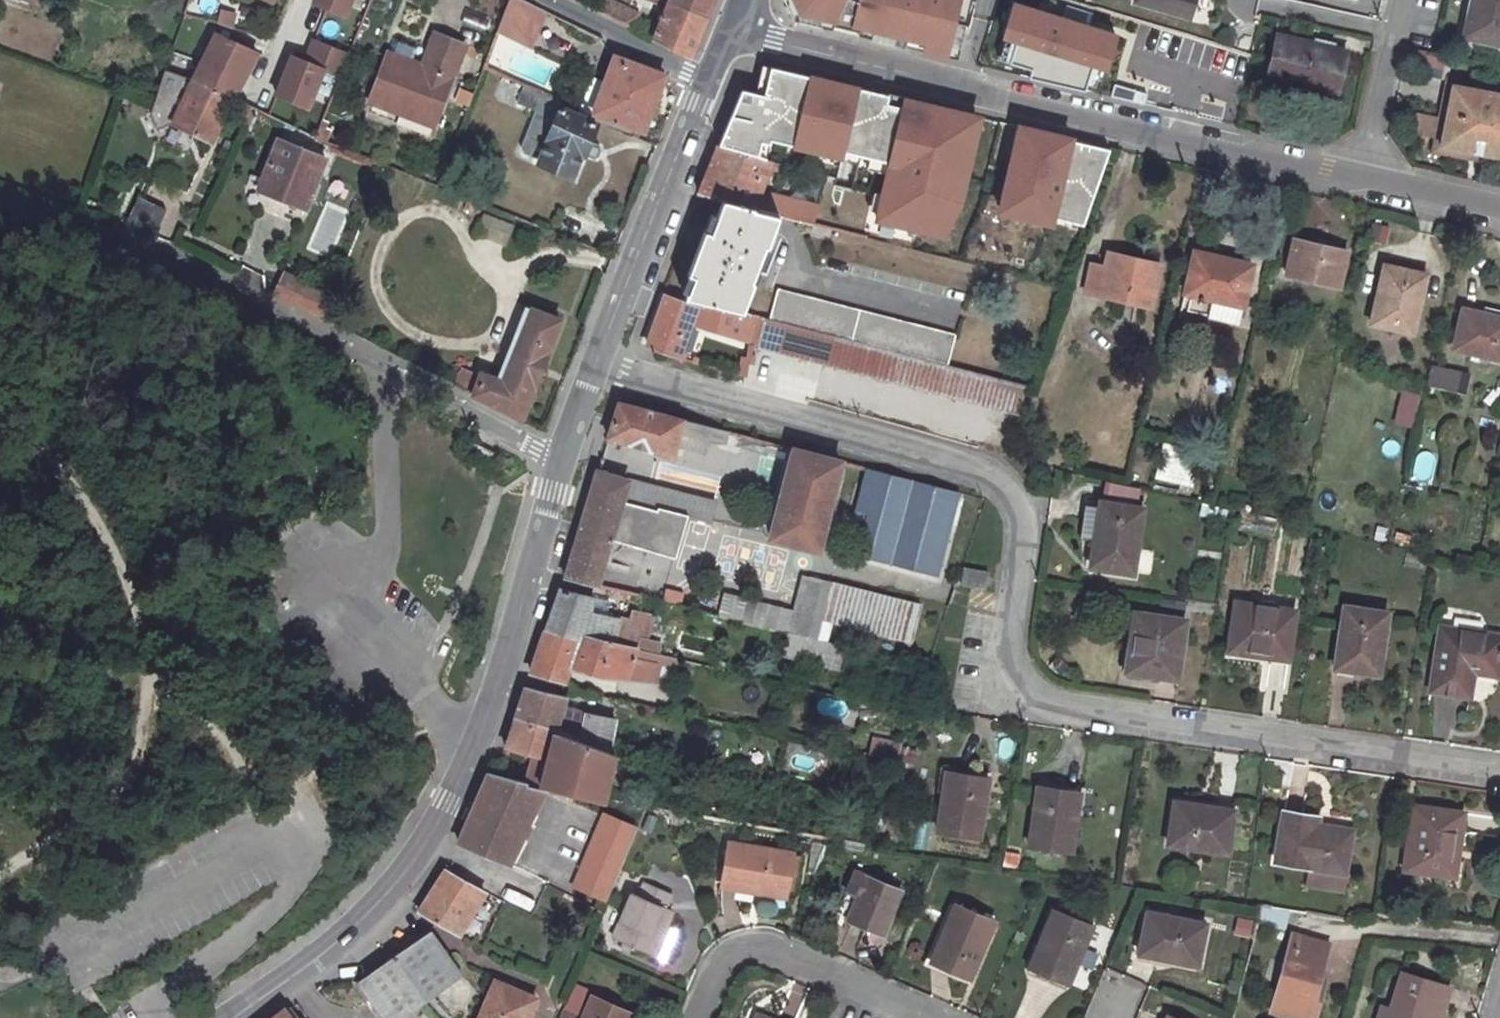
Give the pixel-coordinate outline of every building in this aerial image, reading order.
[(221,12),(237,15),(239,1),(232,0),(224,0),(221,12)] [(314,3),(345,16),(352,0),(315,0),(314,3)] [(497,32),(530,49),(547,10),(527,0),(509,0),(497,32)] [(601,12),(631,27),(638,12),(615,0),(607,0),(601,12)] [(668,1),(707,17),(714,0),(668,0),(668,1)] [(794,20),(832,29),(836,19),(846,22),(844,27),(860,30),(861,26),(871,28),(868,38),(906,47),(908,36),(933,42),(931,53),(958,59),(972,0),(784,0),(794,20)] [(1135,1),(1189,15),(1193,0),(1135,0),(1135,1)] [(1471,7),(1476,7),(1470,37),(1499,44),(1499,0),(1473,0),(1471,7)] [(666,6),(654,38),(691,57),(707,17),(668,1),(666,6)] [(1018,9),(1011,32),(1027,37),(1020,56),(1043,64),(1047,52),(1066,58),(1099,69),(1110,27),(1078,18),(1075,27),(1018,9)] [(221,12),(220,22),(219,24),(235,27),(237,15),(221,12)] [(218,31),(193,80),(233,97),(256,51),(223,35),(226,31),(218,28),(218,31)] [(388,52),(369,100),(434,126),(465,44),(435,32),(422,66),(388,52)] [(1011,32),(1004,52),(1020,56),(1027,37),(1011,32)] [(1277,34),(1267,76),(1337,93),(1347,50),(1277,34)] [(908,36),(906,47),(931,53),(933,42),(908,36)] [(306,61),(292,55),(276,96),(307,108),(323,69),(340,76),(349,54),(314,40),(306,61)] [(1047,52),(1043,64),(1063,70),(1066,58),(1047,52)] [(615,55),(593,113),(643,132),(666,73),(615,55)] [(747,79),(719,146),(773,162),(772,164),(785,167),(825,177),(833,179),(839,171),(847,148),(865,105),(870,90),(759,64),(747,79)] [(157,128),(172,122),(211,141),(233,97),(193,80),(166,68),(155,102),(151,112),(157,128)] [(1442,145),(1499,157),(1499,94),(1453,84),(1442,145)] [(525,86),(518,104),(536,111),(552,119),(537,158),(536,161),(573,178),(582,155),(588,140),(595,122),(559,105),(561,101),(525,86)] [(462,90),(457,101),(468,105),(472,95),(462,90)] [(879,108),(865,105),(847,148),(870,154),(886,158),(884,165),(919,173),(930,130),(896,122),(898,116),(882,112),(879,108)] [(252,106),(242,127),(251,131),(260,111),(252,106)] [(536,111),(522,147),(524,153),(537,158),(552,119),(536,111)] [(1423,116),(1421,136),(1440,138),(1442,118),(1423,116)] [(322,118),(320,124),(327,127),(330,122),(322,118)] [(320,124),(315,137),(327,142),(332,129),(327,127),(320,124)] [(975,134),(958,130),(948,173),(985,182),(996,136),(979,132),(975,134)] [(1013,140),(996,136),(985,182),(1020,190),(1018,197),(1036,202),(1046,158),(1030,154),(1031,148),(1016,144),(1013,140)] [(278,138),(258,188),(305,207),(325,157),(278,138)] [(588,140),(582,155),(596,160),(600,158),(604,150),(601,145),(588,140)] [(719,146),(697,194),(723,201),(778,216),(811,224),(816,205),(763,191),(769,169),(783,173),(785,167),(772,164),(773,162),(719,146)] [(886,158),(870,154),(868,161),(884,165),(886,158)] [(1063,162),(1046,158),(1036,202),(1054,206),(1056,198),(1090,207),(1106,162),(1084,157),(1080,160),(1065,156),(1063,162)] [(136,193),(119,227),(148,235),(163,205),(136,193)] [(695,276),(686,298),(696,300),(742,311),(754,280),(752,279),(766,246),(768,246),(778,216),(723,201),(710,235),(716,237),(701,279),(695,276)] [(485,215),(478,233),(507,244),(513,227),(485,215)] [(1367,242),(1385,245),(1388,226),(1371,223),(1367,242)] [(710,235),(695,276),(701,279),(716,237),(710,235)] [(1294,239),(1286,275),(1339,288),(1347,251),(1294,239)] [(1104,268),(1098,295),(1151,307),(1161,263),(1108,252),(1104,268)] [(1196,252),(1185,294),(1191,295),(1187,311),(1241,323),(1253,270),(1224,263),(1225,258),(1196,252)] [(1092,265),(1086,292),(1098,295),(1104,268),(1092,265)] [(1378,294),(1371,324),(1413,333),(1427,274),(1390,266),(1383,295),(1378,294)] [(284,273),(273,295),(323,319),(331,297),(284,273)] [(777,290),(770,318),(948,364),(956,335),(777,290)] [(666,296),(649,346),(678,357),(691,323),(750,341),(758,315),(742,311),(696,300),(694,306),(666,296)] [(466,378),(461,388),(521,418),(559,319),(530,307),(501,381),(480,372),(475,382),(466,378)] [(1481,318),(1499,322),(1499,312),(1484,308),(1483,313),(1481,318)] [(1481,318),(1483,313),(1463,309),(1455,349),(1472,354),(1470,363),(1479,366),(1481,355),(1499,360),(1499,322),(1481,318)] [(764,321),(757,348),(1021,416),(1028,387),(764,321)] [(1427,387),(1466,394),(1470,372),(1431,365),(1427,387)] [(1410,421),(1418,401),(1404,396),(1397,416),(1410,421)] [(618,401),(608,437),(672,458),(675,445),(704,452),(709,435),(725,440),(727,430),(618,401)] [(1165,445),(1158,476),(1190,484),(1198,453),(1165,445)] [(794,448),(771,538),(820,549),(842,461),(794,448)] [(942,577),(960,490),(863,470),(853,519),(861,521),(853,559),(942,577)] [(597,471),(592,489),(622,498),(628,480),(597,471)] [(628,480),(622,498),(687,516),(708,522),(713,504),(628,480)] [(1109,483),(1106,502),(1137,506),(1139,490),(1109,483)] [(592,489),(564,578),(595,585),(607,547),(611,548),(613,540),(676,559),(687,516),(622,498),(592,489)] [(1087,499),(1081,537),(1095,540),(1101,501),(1087,499)] [(1137,506),(1106,502),(1101,501),(1095,540),(1092,566),(1134,572),(1143,507),(1137,506)] [(964,568),(961,583),(985,588),(987,573),(964,568)] [(717,616),(790,634),(816,640),(831,583),(803,576),(793,615),(721,597),(717,616)] [(830,622),(911,642),(920,605),(831,583),(816,640),(825,643),(830,622)] [(559,588),(545,631),(578,640),(579,636),(633,648),(637,649),(643,625),(591,613),(594,598),(559,588)] [(1270,653),(1269,658),(1288,659),(1295,611),(1236,602),(1229,648),(1270,653)] [(1345,606),(1337,668),(1354,671),(1355,666),(1380,670),(1387,612),(1345,606)] [(1129,649),(1125,672),(1177,678),(1186,619),(1139,613),(1133,649),(1129,649)] [(1468,678),(1470,670),(1499,676),(1499,667),(1499,636),(1440,626),(1430,690),(1469,696),(1472,678),(1468,678)] [(545,631),(531,671),(564,681),(570,665),(598,676),(626,678),(627,673),(633,648),(579,636),(578,640),(545,631)] [(790,634),(784,655),(830,666),(836,646),(825,643),(816,640),(790,634)] [(633,648),(627,673),(652,679),(656,662),(659,654),(637,649),(633,648)] [(677,659),(659,654),(656,662),(675,667),(677,659)] [(526,686),(515,719),(556,730),(559,718),(566,695),(526,686)] [(586,714),(582,728),(580,738),(579,742),(608,748),(614,719),(586,714)] [(559,718),(556,730),(580,738),(582,728),(559,718)] [(556,730),(515,719),(506,748),(536,756),(548,759),(543,787),(573,794),(608,800),(616,751),(608,748),(579,742),(580,738),(556,730)] [(901,746),(876,741),(873,755),(896,760),(901,746)] [(536,756),(530,783),(543,787),(548,759),(536,756)] [(543,790),(527,785),(528,782),(490,772),(459,844),(506,866),(520,837),(525,839),(531,826),(526,824),(543,790)] [(946,773),(937,830),(980,838),(988,778),(946,773)] [(1038,786),(1029,845),(1072,852),(1081,794),(1038,786)] [(1175,802),(1169,845),(1228,853),(1234,810),(1175,802)] [(1414,805),(1404,869),(1447,875),(1455,831),(1462,832),(1465,812),(1414,805)] [(1283,811),(1275,861),(1345,873),(1353,831),(1317,824),(1318,817),(1283,811)] [(570,889),(606,903),(637,827),(600,812),(570,889)] [(1455,831),(1447,875),(1455,877),(1462,832),(1455,831)] [(729,842),(722,886),(754,891),(755,886),(786,892),(792,852),(729,842)] [(900,890),(854,870),(846,889),(858,894),(848,920),(881,934),(900,890)] [(444,871),(417,911),(458,933),(484,893),(444,871)] [(631,893),(613,939),(652,955),(671,910),(665,907),(671,894),(645,882),(638,896),(631,893)] [(755,886),(754,891),(785,897),(786,892),(755,886)] [(506,888),(500,898),(527,912),(532,902),(506,888)] [(956,904),(930,963),(971,980),(995,922),(956,904)] [(1262,906),(1257,923),(1284,929),(1289,910),(1262,906)] [(1053,910),(1028,968),(1051,977),(1053,973),(1070,980),(1093,927),(1053,910)] [(1147,912),(1139,954),(1197,966),(1206,923),(1147,912)] [(460,975),(429,931),(355,981),(381,1017),(395,1017),(460,975)] [(1315,986),(1318,977),(1327,944),(1292,934),(1270,1013),(1290,1017),(1314,1017),(1322,988),(1315,986)] [(1053,973),(1051,977),(1068,984),(1070,980),(1053,973)] [(1378,1017),(1440,1017),(1449,989),(1401,975),(1390,1011),(1382,1008),(1378,1017)] [(1318,977),(1315,986),(1322,988),(1325,980),(1318,977)] [(479,1017),(526,1017),(535,998),(495,980),(479,1017)] [(582,1017),(630,1017),(632,1013),(593,995),(582,1017)] [(270,1017),(291,1017),(283,1008),(270,1017)]
